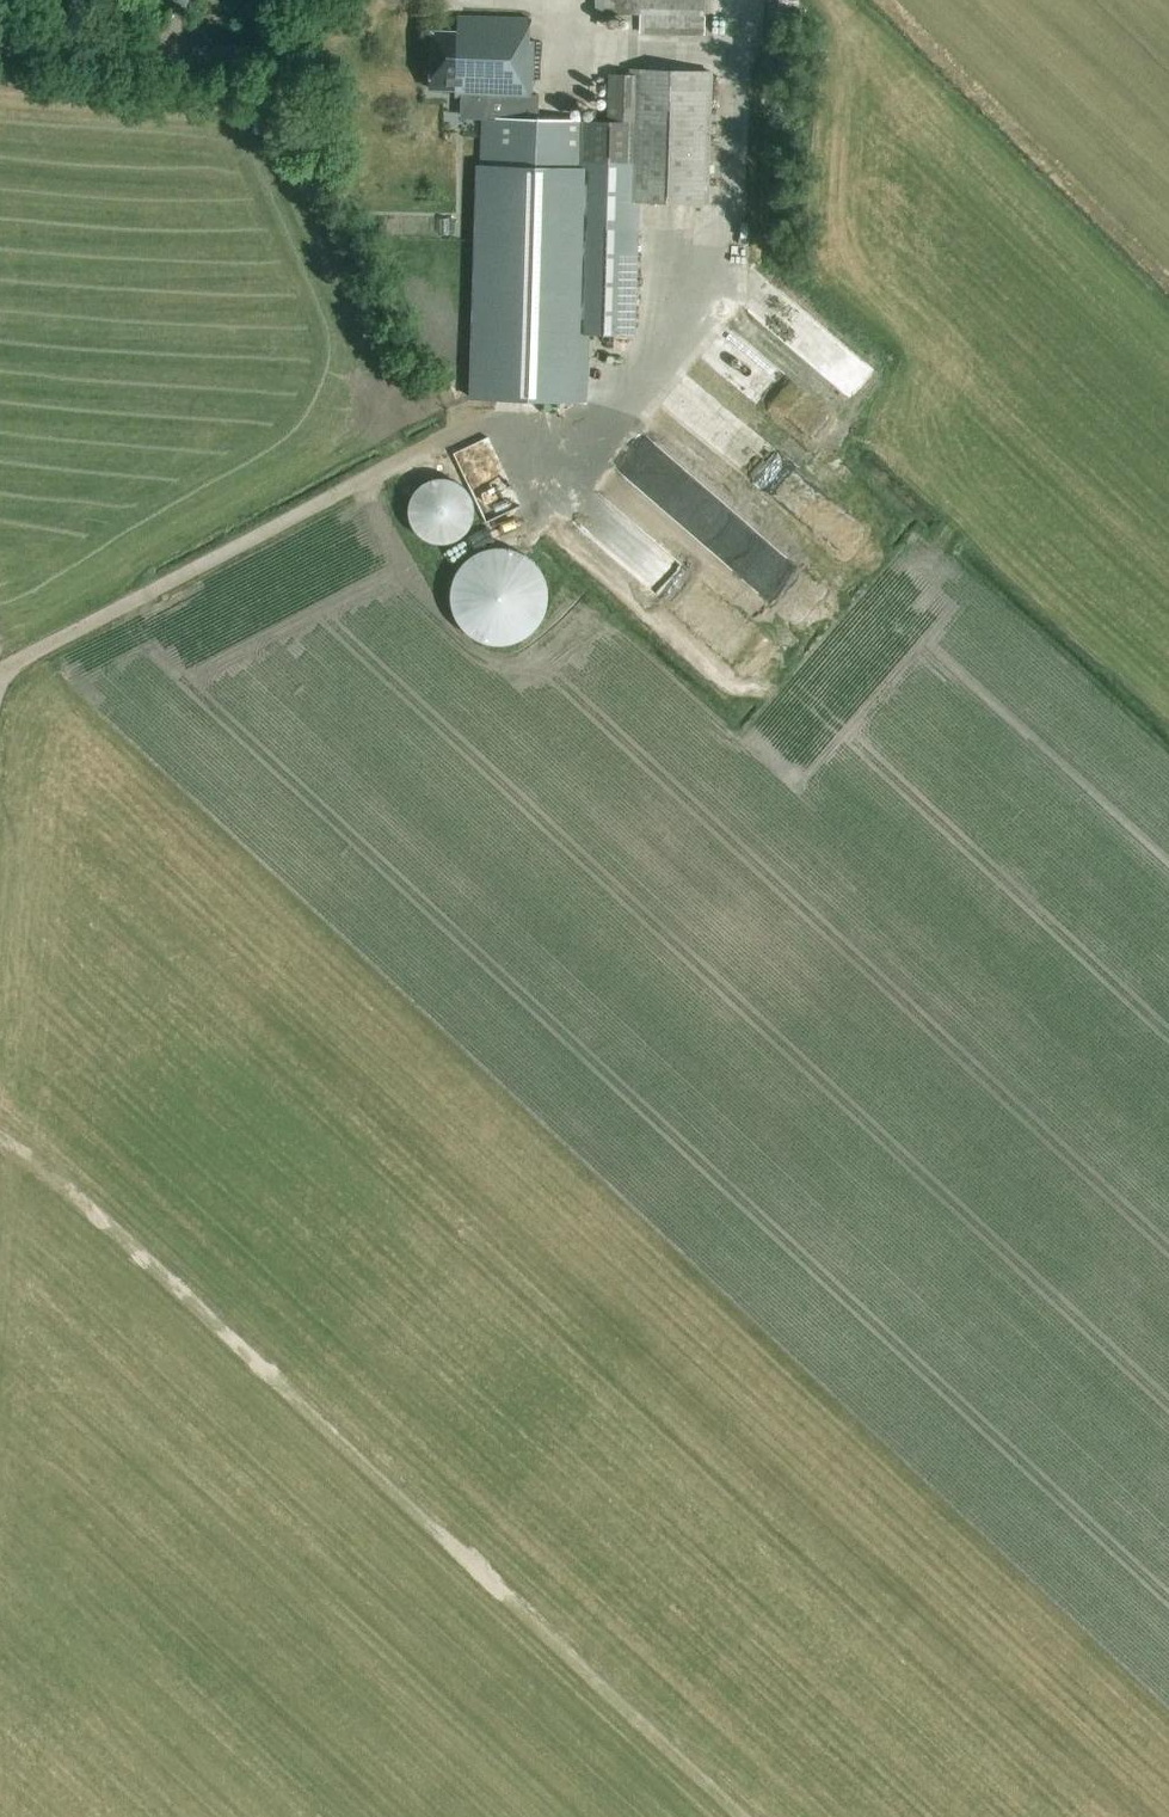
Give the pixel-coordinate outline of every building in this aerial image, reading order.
[(707,0),(597,0),(597,15),(643,16),(643,32),(706,34),(707,0)] [(486,98),(485,118),(484,118),(475,400),(585,403),(587,335),(631,336),(635,202),(710,204),(714,73),(632,71),(632,75),(609,74),(608,122),(593,121),(540,119),(541,95),(533,94),(535,42),(529,42),(530,20),(459,18),(458,33),(434,32),(432,89),(457,90),(457,97),(486,98)] [(409,506),(409,511),(409,516),(410,520),(412,525),(415,529),(417,533),(421,536),(425,539),(429,541),(434,542),(439,543),(443,543),(448,542),(453,541),(457,539),(461,536),(464,533),(467,529),(470,525),(472,520),(473,516),(473,511),(473,506),(472,501),(470,497),(467,493),(464,489),(461,486),(457,483),(453,481),(448,480),(443,479),(439,479),(434,480),(429,481),(425,483),(421,486),(418,489),(415,493),(412,497),(410,501),(409,506)] [(749,553),(768,521),(748,509),(739,524),(734,522),(724,538),(749,553)] [(451,598),(451,602),(452,607),(453,611),(455,615),(456,619),(459,623),(461,626),(464,629),(467,632),(470,635),(474,638),(478,640),(481,642),(486,643),(490,644),(494,645),(498,645),(503,645),(507,645),(511,644),(515,643),(519,641),(523,639),(527,637),(530,635),(534,632),(537,629),(539,625),(542,622),(544,618),(546,614),(547,610),(548,606),(549,601),(549,597),(549,593),(548,588),(547,584),(546,580),(545,576),(543,572),(540,569),(538,565),(535,562),(532,559),(528,556),(525,554),(521,552),(517,550),(513,549),(508,548),(504,548),(500,547),(495,548),(491,548),(487,549),(483,551),(479,552),(475,554),(471,557),(468,559),(465,562),(462,565),(459,569),(457,573),(455,577),(454,581),(452,585),(452,589),(451,593),(451,598)]
